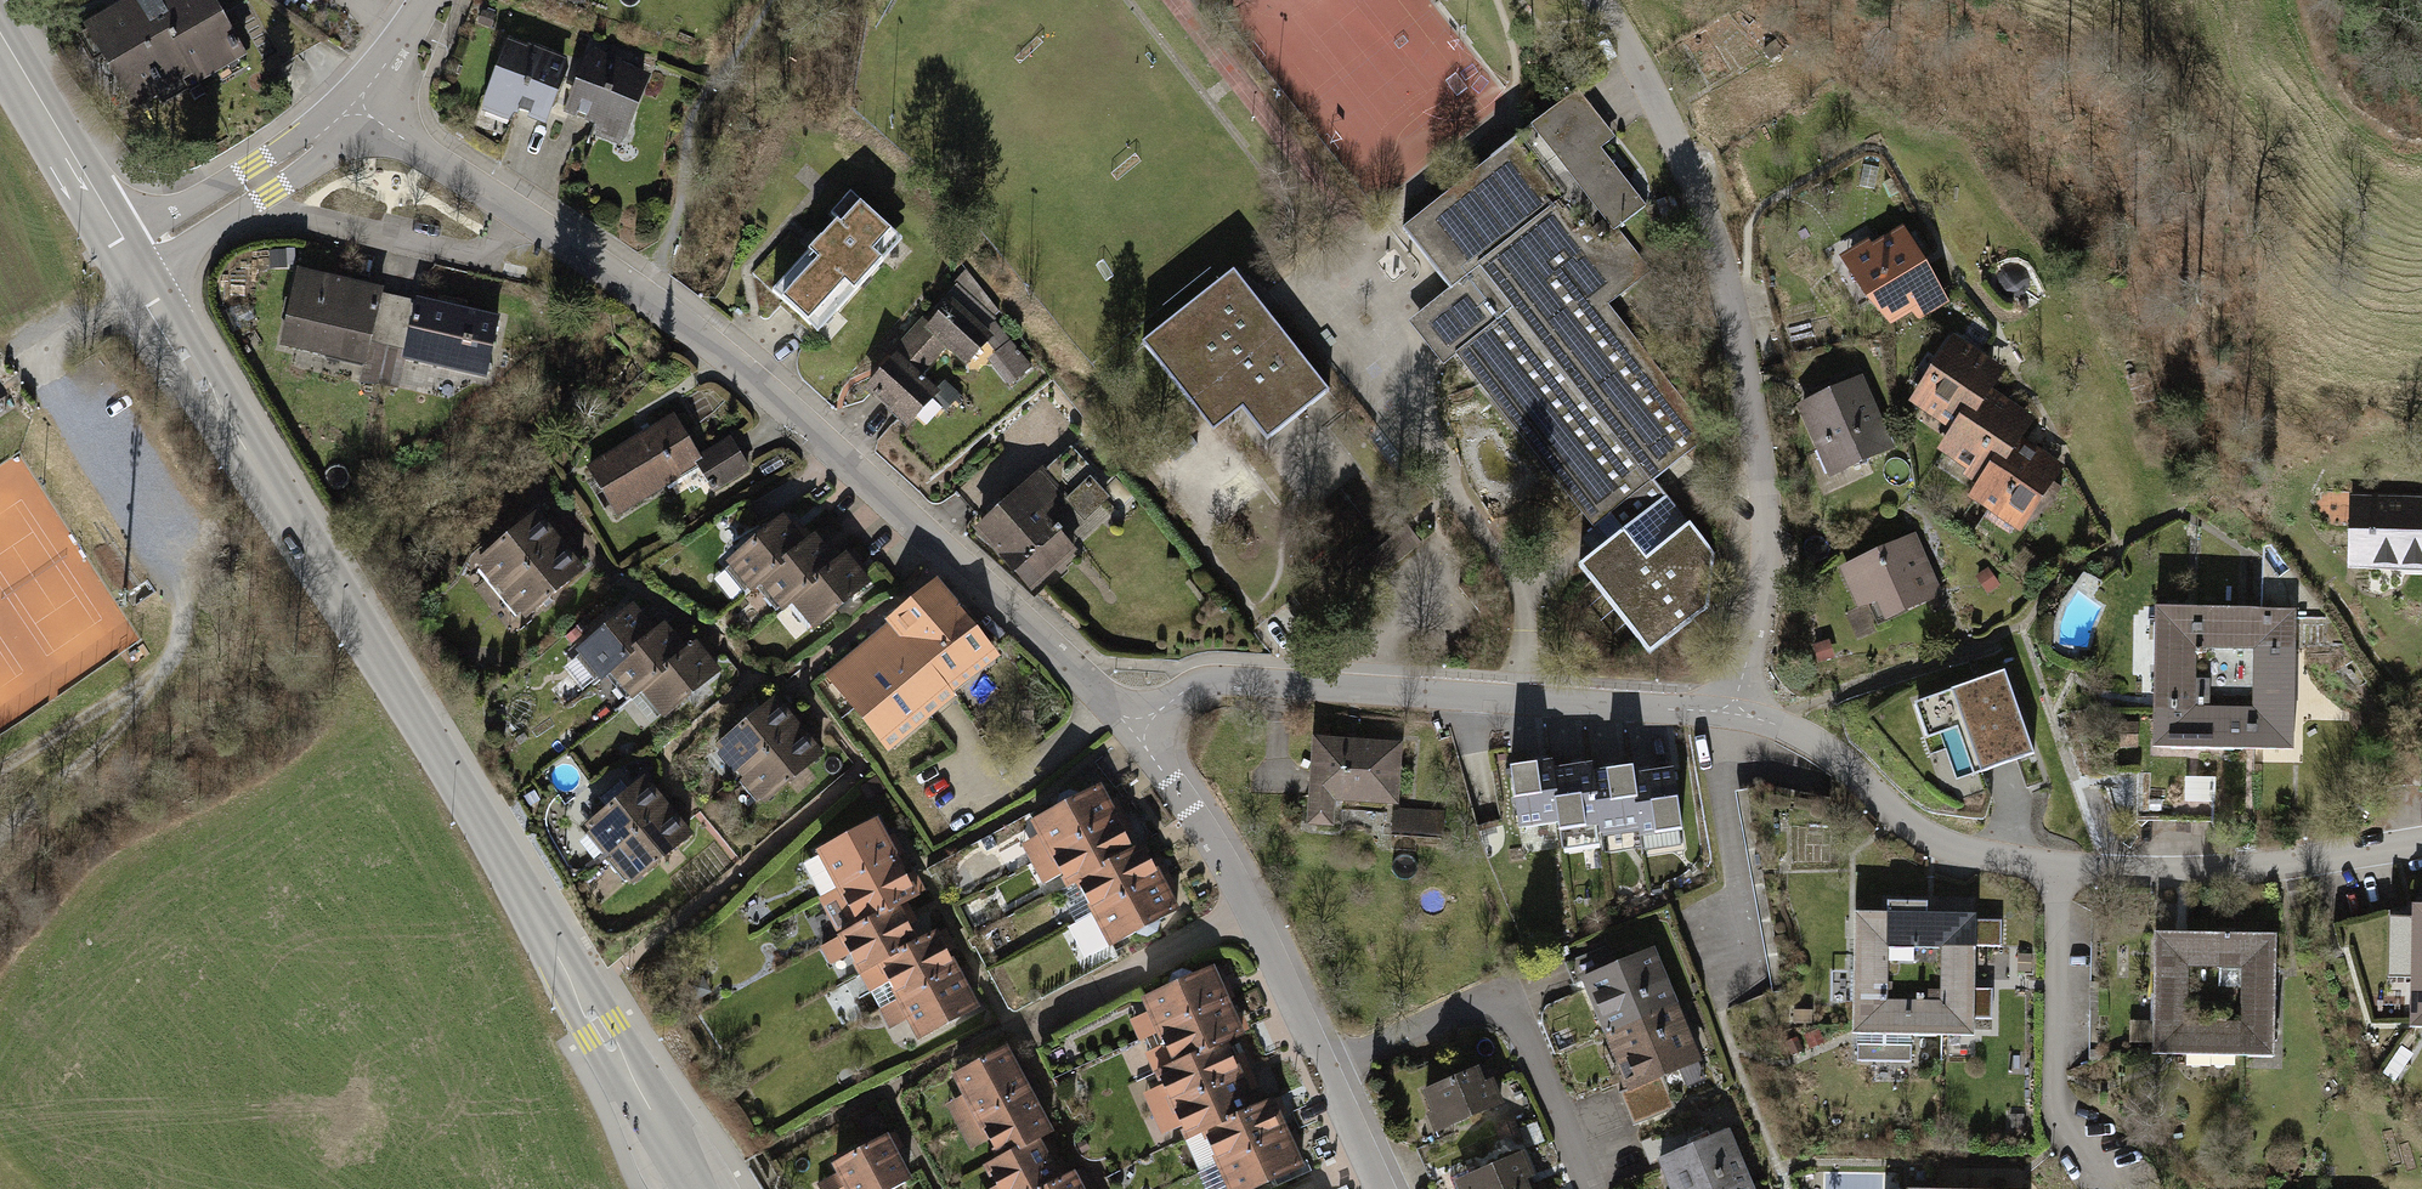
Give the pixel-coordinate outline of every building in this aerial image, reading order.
[(86,29),(130,104),(136,105),(192,73),(197,82),(242,56),(209,0),(135,0),(86,29)] [(523,52),(512,47),(491,98),(542,118),(563,67),(553,63),(552,64),(539,58),(538,52),(534,48),(528,48),(523,52)] [(592,59),(572,110),(622,130),(642,79),(619,70),(619,63),(614,60),(608,59),(604,64),(592,59)] [(1614,137),(1577,91),(1403,229),(1452,290),(1443,297),(1476,338),(1457,353),(1595,526),(1597,525),(1654,479),(1710,435),(1607,305),(1651,270),(1617,228),(1645,206),(1600,149),(1614,137)] [(895,234),(850,193),(831,214),(838,220),(772,291),(811,327),(830,306),(836,311),(883,260),(876,255),(895,234)] [(1943,303),(1902,233),(1850,264),(1868,294),(1892,319),(1911,307),(1919,316),(1943,303)] [(381,293),(300,275),(285,343),(327,353),(327,349),(384,362),(389,342),(398,303),(379,299),(381,293)] [(1253,326),(1219,283),(1143,344),(1192,405),(1220,382),(1267,440),(1329,391),(1268,314),(1253,326)] [(927,323),(926,325),(946,343),(967,362),(988,338),(980,330),(991,317),(960,288),(947,302),(950,305),(930,326),(927,323)] [(415,308),(398,303),(389,342),(408,347),(405,358),(484,376),(497,320),(417,301),(415,308)] [(946,343),(926,325),(895,359),(915,377),(946,343)] [(1012,344),(991,362),(1010,383),(1030,366),(1012,344)] [(1974,356),(1956,344),(1918,400),(1960,428),(1984,391),(1991,382),(1974,356)] [(869,388),(908,423),(938,390),(949,400),(955,393),(943,382),(933,393),(915,377),(895,359),(869,388)] [(1859,381),(1803,406),(1833,473),(1888,448),(1878,424),(1881,420),(1881,414),(1877,411),(1872,410),(1859,381)] [(2005,406),(1984,391),(1960,428),(1946,448),(1988,477),(2014,439),(2020,431),(2005,406)] [(699,459),(673,417),(590,468),(617,513),(699,463),(710,481),(707,483),(711,490),(747,468),(730,440),(699,459)] [(2014,439),(1988,477),(1976,496),(2017,524),(2048,479),(2031,451),(2014,439)] [(1071,446),(980,529),(1031,586),(1073,548),(1046,519),(1096,474),(1071,446)] [(1654,479),(1597,525),(1610,540),(1578,565),(1650,654),(1708,607),(1714,554),(1717,552),(1717,541),(1702,539),(1654,479)] [(2352,501),(2350,558),(2368,558),(2368,563),(2421,564),(2421,502),(2352,501)] [(550,533),(535,515),(481,560),(504,588),(568,535),(559,525),(550,533)] [(781,519),(731,562),(753,588),(762,581),(813,538),(805,529),(796,537),(781,519)] [(568,535),(504,588),(527,615),(580,570),(565,552),(575,544),(568,535)] [(837,548),(828,556),(813,538),(762,581),(784,607),(793,599),(844,557),(837,548)] [(1912,539),(1845,568),(1861,605),(1878,597),(1886,617),(1936,594),(1912,539)] [(853,550),(844,557),(793,599),(816,626),(867,584),(852,566),(861,559),(853,550)] [(991,652),(936,586),(831,673),(886,739),(991,652)] [(2155,607),(2154,709),(2193,709),(2194,648),(2194,608),(2155,607)] [(612,669),(663,627),(655,618),(646,625),(631,608),(581,650),(603,677),(612,669)] [(2295,609),(2194,608),(2194,648),(2255,648),(2295,649),(2295,609)] [(643,688),(694,646),(686,637),(678,644),(663,627),(612,669),(634,695),(643,688)] [(666,715),(717,673),(702,655),(711,648),(703,638),(694,646),(643,688),(666,715)] [(2295,649),(2255,648),(2254,710),(2254,749),(2293,750),(2295,649)] [(2004,671),(1935,695),(1945,723),(1961,717),(1980,772),(2034,754),(2004,671)] [(743,772),(806,720),(799,711),(789,718),(774,700),(720,745),(743,772)] [(2154,709),(2153,747),(2214,748),(2254,749),(2254,710),(2193,709),(2154,709)] [(743,772),(766,800),(820,755),(805,737),(814,729),(806,720),(743,772)] [(1398,745),(1316,740),(1313,795),(1395,801),(1398,745)] [(2139,747),(2138,805),(2213,806),(2214,748),(2153,747),(2139,747)] [(1551,762),(1510,768),(1519,827),(1559,822),(1552,770),(1551,762)] [(1591,764),(1552,770),(1559,822),(1560,830),(1599,824),(1592,773),(1591,764)] [(1632,767),(1592,773),(1599,824),(1600,832),(1640,827),(1633,776),(1632,767)] [(1673,770),(1633,776),(1640,827),(1641,835),(1682,830),(1673,770)] [(658,798),(643,780),(630,791),(620,780),(598,797),(608,809),(589,825),(613,852),(675,800),(668,791),(658,798)] [(1116,819),(1098,787),(1079,797),(1077,795),(1069,793),(1060,798),(1058,806),(1059,808),(1034,821),(1051,854),(1116,819)] [(675,800),(613,852),(635,880),(689,835),(674,817),(683,809),(675,800)] [(1442,815),(1394,812),(1393,829),(1441,832),(1442,815)] [(1116,819),(1051,854),(1068,886),(1077,881),(1133,851),(1116,819)] [(895,858),(875,821),(819,851),(839,888),(895,858)] [(1133,851),(1077,881),(1094,913),(1159,878),(1142,846),(1133,851)] [(895,858),(839,888),(821,898),(841,936),(897,906),(916,896),(895,858)] [(1159,878),(1094,913),(1076,923),(1093,955),(1112,944),(1113,945),(1137,931),(1138,933),(1147,936),(1156,931),(1158,922),(1157,921),(1176,910),(1159,878)] [(1887,901),(1887,912),(1887,946),(1942,946),(1975,947),(2001,947),(2001,920),(1976,920),(1976,913),(1927,913),(1927,901),(1887,901)] [(2411,993),(2421,993),(2421,905),(2412,905),(2411,993)] [(897,906),(841,936),(822,947),(834,969),(853,958),(861,973),(917,943),(897,906)] [(1887,912),(1854,912),(1853,1002),(1858,1002),(1858,1000),(1886,1001),(1887,946),(1887,912)] [(2187,966),(2188,933),(2154,932),(2153,1021),(2186,1022),(2187,966)] [(917,943),(861,973),(881,1010),(900,1000),(956,970),(936,933),(917,943)] [(2276,934),(2188,933),(2187,966),(2242,967),(2275,967),(2276,934)] [(1594,976),(1616,1030),(1674,1006),(1651,951),(1615,966),(1607,945),(1571,960),(1580,982),(1594,976)] [(1975,947),(1942,946),(1941,1001),(1941,1035),(1974,1035),(1974,1018),(1992,1018),(1993,989),(1975,988),(1975,947)] [(2242,1022),(2241,1055),(2275,1056),(2275,967),(2242,967),(2242,1022)] [(1226,1001),(1211,968),(1192,976),(1190,974),(1182,972),(1173,976),(1170,983),(1171,986),(1145,998),(1159,1031),(1226,1001)] [(956,970),(900,1000),(920,1038),(976,1007),(956,970)] [(2421,1027),(2421,993),(2411,993),(2410,1026),(2421,1027)] [(1941,1035),(1941,1001),(1886,1001),(1858,1000),(1858,1002),(1853,1002),(1852,1034),(1858,1034),(1857,1060),(1911,1061),(1911,1035),(1941,1035)] [(1226,1001),(1159,1031),(1174,1064),(1224,1042),(1242,1034),(1226,1001)] [(1625,1089),(1634,1112),(1670,1097),(1661,1074),(1679,1067),(1687,1086),(1704,1079),(1674,1006),(1616,1030),(1638,1083),(1625,1089)] [(2186,1022),(2153,1021),(2152,1054),(2241,1055),(2242,1022),(2186,1022)] [(1239,1074),(1224,1042),(1174,1064),(1157,1072),(1172,1104),(1239,1074)] [(1004,1048),(955,1075),(978,1117),(1027,1090),(1004,1048)] [(1476,1069),(1426,1090),(1436,1113),(1443,1110),(1450,1125),(1500,1103),(1490,1081),(1482,1084),(1476,1069)] [(1239,1074),(1172,1104),(1188,1138),(1204,1131),(1254,1107),(1239,1074)] [(1027,1090),(978,1117),(1000,1158),(1036,1139),(1050,1132),(1027,1090)] [(1254,1107),(1204,1131),(1219,1163),(1286,1133),(1271,1100),(1254,1107)] [(864,1119),(872,1133),(886,1126),(878,1112),(864,1119)] [(1684,1188),(1740,1188),(1749,1185),(1727,1132),(1692,1146),(1682,1124),(1646,1139),(1655,1162),(1670,1155),(1684,1188)] [(1219,1163),(1231,1188),(1251,1188),(1301,1167),(1286,1133),(1219,1163)] [(885,1137),(835,1163),(840,1173),(818,1185),(820,1188),(891,1188),(908,1180),(885,1137)] [(1000,1158),(987,1165),(999,1188),(1043,1188),(1059,1181),(1036,1139),(1000,1158)] [(1531,1176),(1521,1153),(1471,1174),(1469,1169),(1450,1177),(1456,1188),(1527,1188),(1523,1180),(1531,1176)] [(1043,1188),(1080,1188),(1072,1173),(1059,1181),(1043,1188)]
